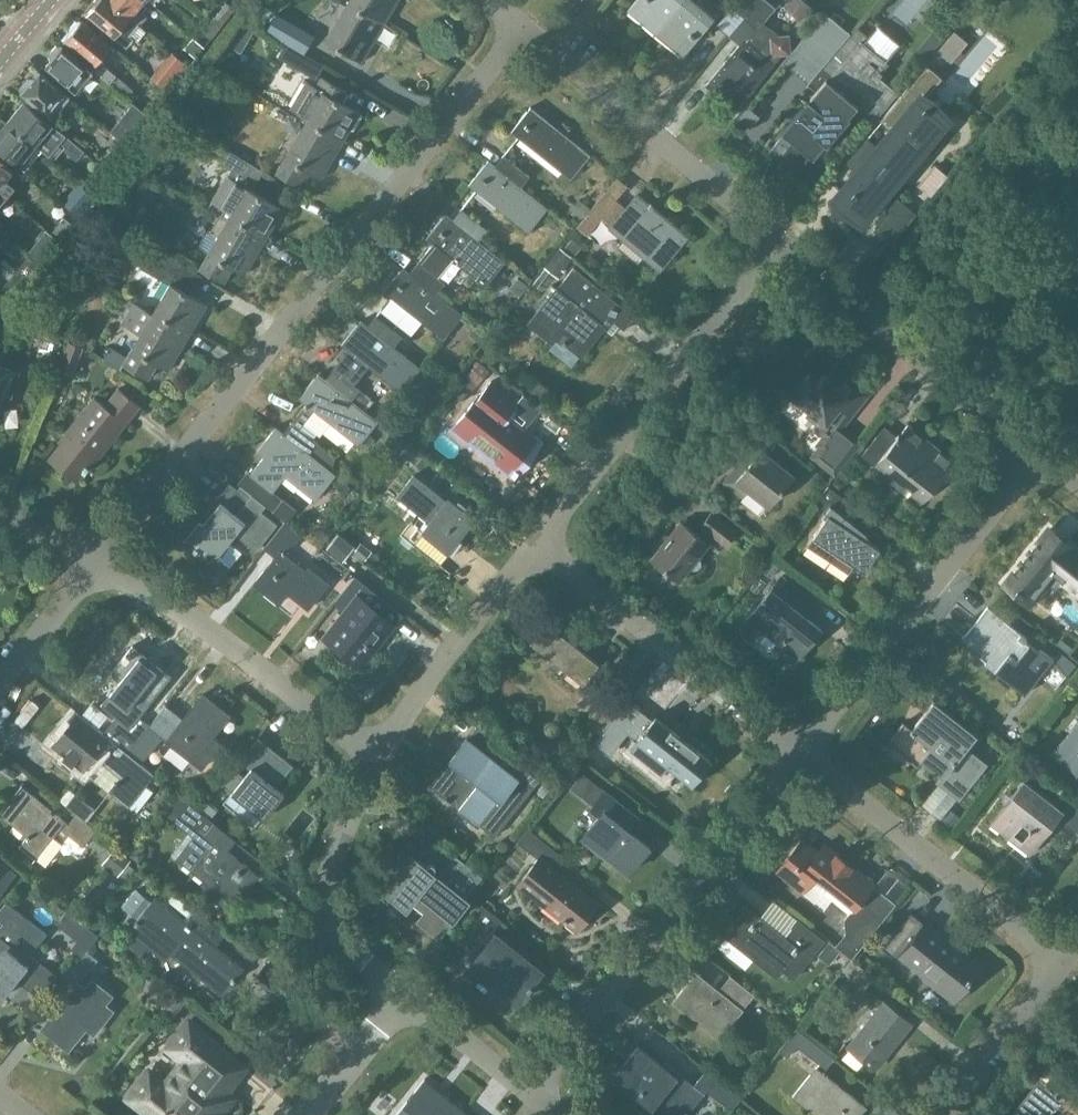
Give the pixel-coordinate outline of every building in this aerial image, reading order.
[(110,0),(96,0),(95,2),(96,5),(88,14),(118,40),(125,32),(128,34),(137,23),(131,18),(110,0)] [(131,18),(137,23),(138,22),(140,24),(146,16),(142,12),(147,7),(143,4),(147,0),(146,0),(110,0),(131,18)] [(349,2),(383,22),(383,21),(389,12),(391,13),(391,12),(391,11),(397,0),(350,0),(349,2)] [(656,33),(683,0),(637,0),(629,10),(656,33)] [(656,33),(683,56),(715,18),(694,0),(683,0),(656,33)] [(786,49),(785,41),(779,35),(763,22),(775,8),(765,0),(759,0),(744,17),(729,36),(739,45),(707,85),(736,109),(781,56),(786,49)] [(733,8),(744,17),(759,0),(739,0),(733,8)] [(790,4),(803,15),(810,6),(804,0),(793,0),(790,4)] [(326,40),(325,41),(362,62),(363,61),(362,61),(371,46),(372,45),(370,44),(383,22),(349,2),(347,6),(346,7),(327,40),(326,40)] [(218,11),(210,23),(218,29),(226,17),(218,11)] [(277,14),(267,31),(305,54),(315,36),(277,14)] [(82,20),(81,20),(80,23),(76,22),(70,29),(70,34),(65,41),(94,66),(92,69),(93,70),(120,91),(125,84),(106,68),(102,57),(111,46),(82,20)] [(240,21),(236,27),(250,36),(254,29),(240,21)] [(210,23),(202,33),(211,39),(218,29),(210,23)] [(797,172),(810,156),(813,159),(826,144),(828,145),(850,118),(849,117),(855,110),(872,124),(891,103),(897,95),(895,93),(879,79),(883,74),(880,72),(887,64),(862,43),(868,36),(856,27),(850,34),(808,84),(807,85),(816,92),(809,99),(808,99),(786,125),(781,131),(784,134),(770,150),(797,173),(798,172),(797,172)] [(927,58),(943,40),(934,32),(918,51),(927,58)] [(955,32),(938,51),(947,58),(963,39),(955,32)] [(189,65),(201,49),(190,40),(178,56),(189,65)] [(280,57),(316,79),(324,66),(288,44),(280,57)] [(64,46),(57,45),(51,51),(52,59),(47,66),(76,90),(93,70),(92,69),(64,46)] [(189,65),(178,56),(158,82),(169,91),(189,65)] [(855,172),(831,201),(857,223),(858,221),(862,225),(881,202),(881,203),(890,191),(886,188),(894,177),(891,175),(894,172),(902,178),(903,179),(905,177),(903,176),(923,152),(925,153),(926,151),(925,150),(946,125),(939,119),(940,118),(926,106),(925,107),(917,101),(926,92),(929,95),(942,80),(938,77),(938,76),(926,66),(881,121),(882,122),(884,121),(892,128),(877,146),(855,172)] [(28,78),(20,88),(22,93),(22,94),(52,119),(63,107),(71,98),(41,73),(35,80),(28,78)] [(317,87),(300,115),(309,120),(309,119),(343,139),(343,138),(348,129),(350,130),(351,129),(350,128),(359,113),(360,114),(360,113),(340,101),(345,92),(347,93),(347,92),(322,77),(317,87)] [(53,124),(24,101),(7,122),(36,145),(53,124)] [(152,118),(132,102),(110,131),(130,147),(152,118)] [(512,132),(571,179),(591,155),(531,108),(512,132)] [(19,166),(36,145),(7,122),(3,118),(0,122),(0,150),(19,166)] [(309,120),(277,174),(301,188),(302,187),(301,186),(310,172),(322,179),(322,178),(321,178),(330,163),(331,163),(332,162),(330,161),(342,139),(343,139),(309,119),(309,120)] [(837,166),(849,151),(842,145),(829,160),(837,166)] [(227,174),(210,201),(224,209),(220,216),(229,221),(232,215),(268,236),(283,208),(248,188),(259,168),(229,151),(222,163),(232,169),(228,175),(227,174)] [(1,191),(7,196),(24,176),(15,168),(0,156),(0,190),(1,191)] [(504,156),(496,166),(522,187),(530,177),(504,156)] [(496,166),(489,161),(469,185),(529,233),(548,208),(522,187),(496,166)] [(611,227),(662,269),(689,237),(639,195),(626,209),(606,193),(589,214),(577,227),(587,235),(599,222),(608,211),(618,220),(611,227)] [(488,230),(461,209),(453,220),(480,240),(488,230)] [(453,259),(486,285),(487,286),(506,262),(480,240),(453,220),(446,214),(427,238),(434,244),(419,262),(411,273),(437,294),(445,283),(438,278),(453,259)] [(210,255),(201,270),(224,284),(233,268),(245,275),(268,236),(232,215),(229,221),(210,255)] [(155,247),(143,266),(173,283),(156,311),(192,332),(208,305),(191,295),(203,276),(155,247)] [(40,248),(35,254),(43,261),(48,254),(40,248)] [(29,256),(14,273),(28,284),(42,267),(29,256)] [(437,294),(411,273),(404,267),(385,292),(444,339),(464,315),(437,294)] [(563,342),(581,356),(610,320),(625,331),(636,317),(574,269),(531,324),(553,342),(558,335),(562,338),(559,341),(562,343),(563,342)] [(0,291),(0,293),(13,303),(28,284),(14,273),(0,291)] [(129,309),(121,323),(142,335),(133,350),(124,365),(148,380),(157,364),(169,371),(192,332),(156,311),(155,314),(129,299),(124,305),(129,309)] [(377,316),(369,326),(395,347),(403,337),(377,316)] [(421,368),(395,347),(369,326),(362,321),(342,345),(343,346),(345,344),(351,348),(349,350),(334,369),(354,384),(368,366),(369,365),(398,389),(402,392),(421,368)] [(83,347),(70,342),(60,369),(73,374),(83,347)] [(2,394),(11,397),(20,372),(0,365),(0,399),(2,394)] [(819,432),(827,438),(828,439),(813,457),(836,475),(863,442),(862,441),(857,448),(835,432),(851,412),(852,413),(863,398),(865,400),(872,391),(852,375),(849,378),(832,365),(825,374),(824,374),(819,380),(810,373),(791,396),(812,413),(808,417),(822,428),(819,432)] [(334,370),(326,380),(363,409),(372,399),(354,384),(334,369),(334,370)] [(363,409),(326,380),(319,374),(300,398),(307,404),(284,433),(310,454),(318,443),(313,439),(328,420),(360,446),(379,421),(363,409)] [(538,439),(508,415),(517,403),(491,382),(481,393),(453,429),(510,474),(538,439)] [(72,431),(49,460),(77,482),(100,453),(102,455),(141,406),(119,389),(106,405),(95,397),(70,429),(72,431)] [(917,489),(912,495),(923,503),(955,462),(908,425),(900,435),(899,434),(897,437),(885,428),(863,455),(893,479),(897,473),(917,489)] [(743,458),(724,482),(743,497),(748,490),(769,506),(781,491),(782,491),(784,489),(783,488),(794,475),(766,453),(774,443),(752,426),(733,450),(743,458)] [(310,454),(284,433),(277,427),(257,452),(264,457),(241,486),(263,503),(287,522),(296,511),(271,491),(285,474),(317,499),(336,475),(310,454)] [(401,535),(436,563),(455,538),(458,541),(474,520),(448,499),(445,501),(413,475),(396,497),(428,523),(422,530),(412,522),(401,535)] [(263,503),(241,486),(238,490),(230,484),(217,500),(221,503),(204,524),(200,521),(184,541),(194,549),(193,550),(199,554),(199,553),(204,557),(209,551),(215,556),(217,553),(216,552),(232,531),(253,548),(274,522),(258,509),(263,503)] [(849,575),(856,565),(866,571),(881,549),(862,536),(864,531),(845,516),(854,506),(829,486),(815,504),(816,503),(826,511),(822,516),(826,519),(815,536),(807,547),(849,575)] [(680,583),(696,562),(697,562),(699,563),(700,563),(701,563),(703,563),(704,562),(705,561),(706,560),(707,559),(707,558),(707,556),(707,555),(707,554),(706,552),(705,551),(710,544),(709,544),(715,537),(727,546),(737,533),(712,513),(701,526),(707,530),(701,537),(681,522),(651,560),(680,583)] [(265,548),(276,556),(280,550),(286,555),(302,536),(286,523),(265,548)] [(339,534),(327,548),(344,561),(356,547),(339,534)] [(1039,609),(1063,579),(1077,591),(1077,554),(1060,540),(1051,551),(1040,542),(1007,583),(1039,609)] [(255,582),(281,603),(290,592),(311,608),(329,585),(308,568),(306,571),(286,555),(280,550),(276,556),(255,582)] [(811,600),(782,577),(747,621),(798,661),(822,629),(801,612),(811,600)] [(324,637),(336,647),(335,649),(335,651),(335,652),(336,654),(337,656),(338,657),(339,658),(340,659),(342,660),(345,661),(347,662),(349,661),(353,660),(362,667),(364,665),(364,666),(366,667),(367,667),(370,667),(372,666),(374,665),(375,663),(375,661),(375,659),(375,658),(374,656),(373,655),(373,654),(403,616),(356,578),(335,604),(345,612),(324,637)] [(1054,659),(988,607),(966,635),(1006,667),(1000,674),(1026,695),(1054,659)] [(564,675),(579,687),(597,665),(546,625),(533,642),(568,670),(564,675)] [(1074,649),(1061,638),(1056,643),(1070,654),(1074,649)] [(104,733),(128,753),(150,726),(139,717),(171,677),(133,647),(113,673),(133,689),(113,714),(117,717),(104,733)] [(188,722),(171,744),(202,768),(213,756),(204,749),(213,739),(210,736),(228,714),(204,696),(185,719),(188,722)] [(935,780),(955,797),(984,762),(968,748),(978,736),(934,703),(914,730),(905,723),(889,743),(918,766),(923,761),(940,774),(935,780)] [(104,733),(80,714),(54,746),(85,771),(95,757),(121,778),(110,791),(129,807),(155,775),(104,733)] [(712,762),(657,717),(637,742),(659,759),(654,765),(664,773),(669,767),(693,786),(712,762)] [(617,747),(629,733),(612,720),(600,734),(617,747)] [(163,737),(150,726),(128,753),(142,763),(163,737)] [(430,786),(495,837),(541,779),(477,727),(430,786)] [(1077,770),(1077,728),(1056,756),(1076,772),(1077,770)] [(259,737),(241,761),(251,769),(245,776),(235,768),(222,785),(264,819),(285,793),(277,787),(294,765),(259,737)] [(1030,854),(1058,818),(1076,833),(1077,830),(1077,804),(1072,799),(1063,812),(1024,782),(991,824),(1030,854)] [(37,858),(46,865),(63,844),(54,836),(60,828),(84,847),(97,830),(78,814),(70,824),(22,787),(23,786),(22,785),(0,813),(0,815),(1,814),(28,835),(26,837),(28,838),(22,846),(21,845),(20,846),(37,859),(37,858)] [(96,810),(70,789),(61,800),(87,821),(96,810)] [(613,817),(591,844),(600,851),(602,848),(627,868),(646,844),(649,847),(650,846),(622,824),(632,812),(614,797),(604,810),(613,817)] [(191,852),(182,863),(211,886),(208,890),(209,899),(218,898),(221,894),(235,905),(259,875),(228,850),(236,840),(214,822),(206,833),(202,829),(186,848),(191,852)] [(777,872),(825,909),(832,899),(849,913),(844,919),(846,933),(836,946),(852,959),(891,908),(869,891),(875,884),(825,845),(819,853),(803,840),(777,872)] [(539,858),(547,864),(527,889),(578,930),(599,904),(556,870),(565,858),(549,846),(539,858)] [(406,907),(412,899),(427,911),(419,921),(440,938),(454,920),(470,901),(466,898),(483,877),(455,855),(438,876),(411,854),(383,889),(406,907)] [(16,874),(2,863),(0,865),(0,894),(16,874)] [(226,933),(198,911),(189,922),(157,897),(135,923),(139,927),(131,931),(167,960),(172,953),(223,994),(233,981),(234,983),(246,968),(244,969),(216,947),(226,933)] [(3,997),(32,962),(28,958),(47,934),(8,903),(0,913),(0,995),(3,997)] [(465,931),(482,944),(469,962),(505,990),(506,989),(520,1000),(542,973),(520,955),(521,954),(493,932),(502,921),(484,907),(465,931)] [(727,935),(777,976),(782,970),(794,979),(823,942),(798,922),(785,938),(748,909),(727,935)] [(888,944),(955,998),(979,967),(912,914),(888,944)] [(99,936),(90,929),(82,938),(91,945),(99,936)] [(88,951),(66,979),(76,987),(43,1029),(69,1050),(87,1028),(95,1034),(113,1011),(103,1002),(110,994),(93,981),(86,989),(80,984),(99,960),(88,951)] [(875,977),(852,959),(843,970),(866,988),(875,977)] [(744,1011),(743,1010),(755,996),(731,977),(720,991),(697,973),(673,1002),(674,1003),(677,1000),(722,1036),(719,1039),(720,1040),(744,1011)] [(849,1048),(875,1069),(912,1024),(885,1003),(849,1048)] [(131,1095),(135,1098),(133,1101),(150,1114),(221,1114),(214,1109),(247,1067),(189,1021),(168,1048),(189,1064),(170,1087),(154,1075),(151,1078),(147,1074),(131,1095)] [(835,1059),(796,1028),(779,1050),(788,1057),(797,1046),(820,1064),(817,1067),(816,1067),(793,1096),(816,1114),(861,1114),(867,1107),(848,1092),(846,1094),(838,1088),(839,1085),(826,1075),(828,1073),(825,1071),(835,1059)] [(690,1113),(689,1113),(695,1105),(695,1104),(703,1094),(704,1094),(707,1090),(732,1109),(742,1097),(707,1070),(694,1085),(665,1061),(662,1065),(639,1046),(614,1077),(639,1097),(644,1091),(656,1100),(655,1101),(673,1114),(688,1114),(690,1113)] [(1017,1113),(1020,1114),(1047,1114),(1051,1110),(1057,1114),(1077,1114),(1077,1095),(1055,1076),(1046,1087),(1041,1083),(1017,1113)] [(397,1114),(470,1114),(425,1079),(397,1114)]
